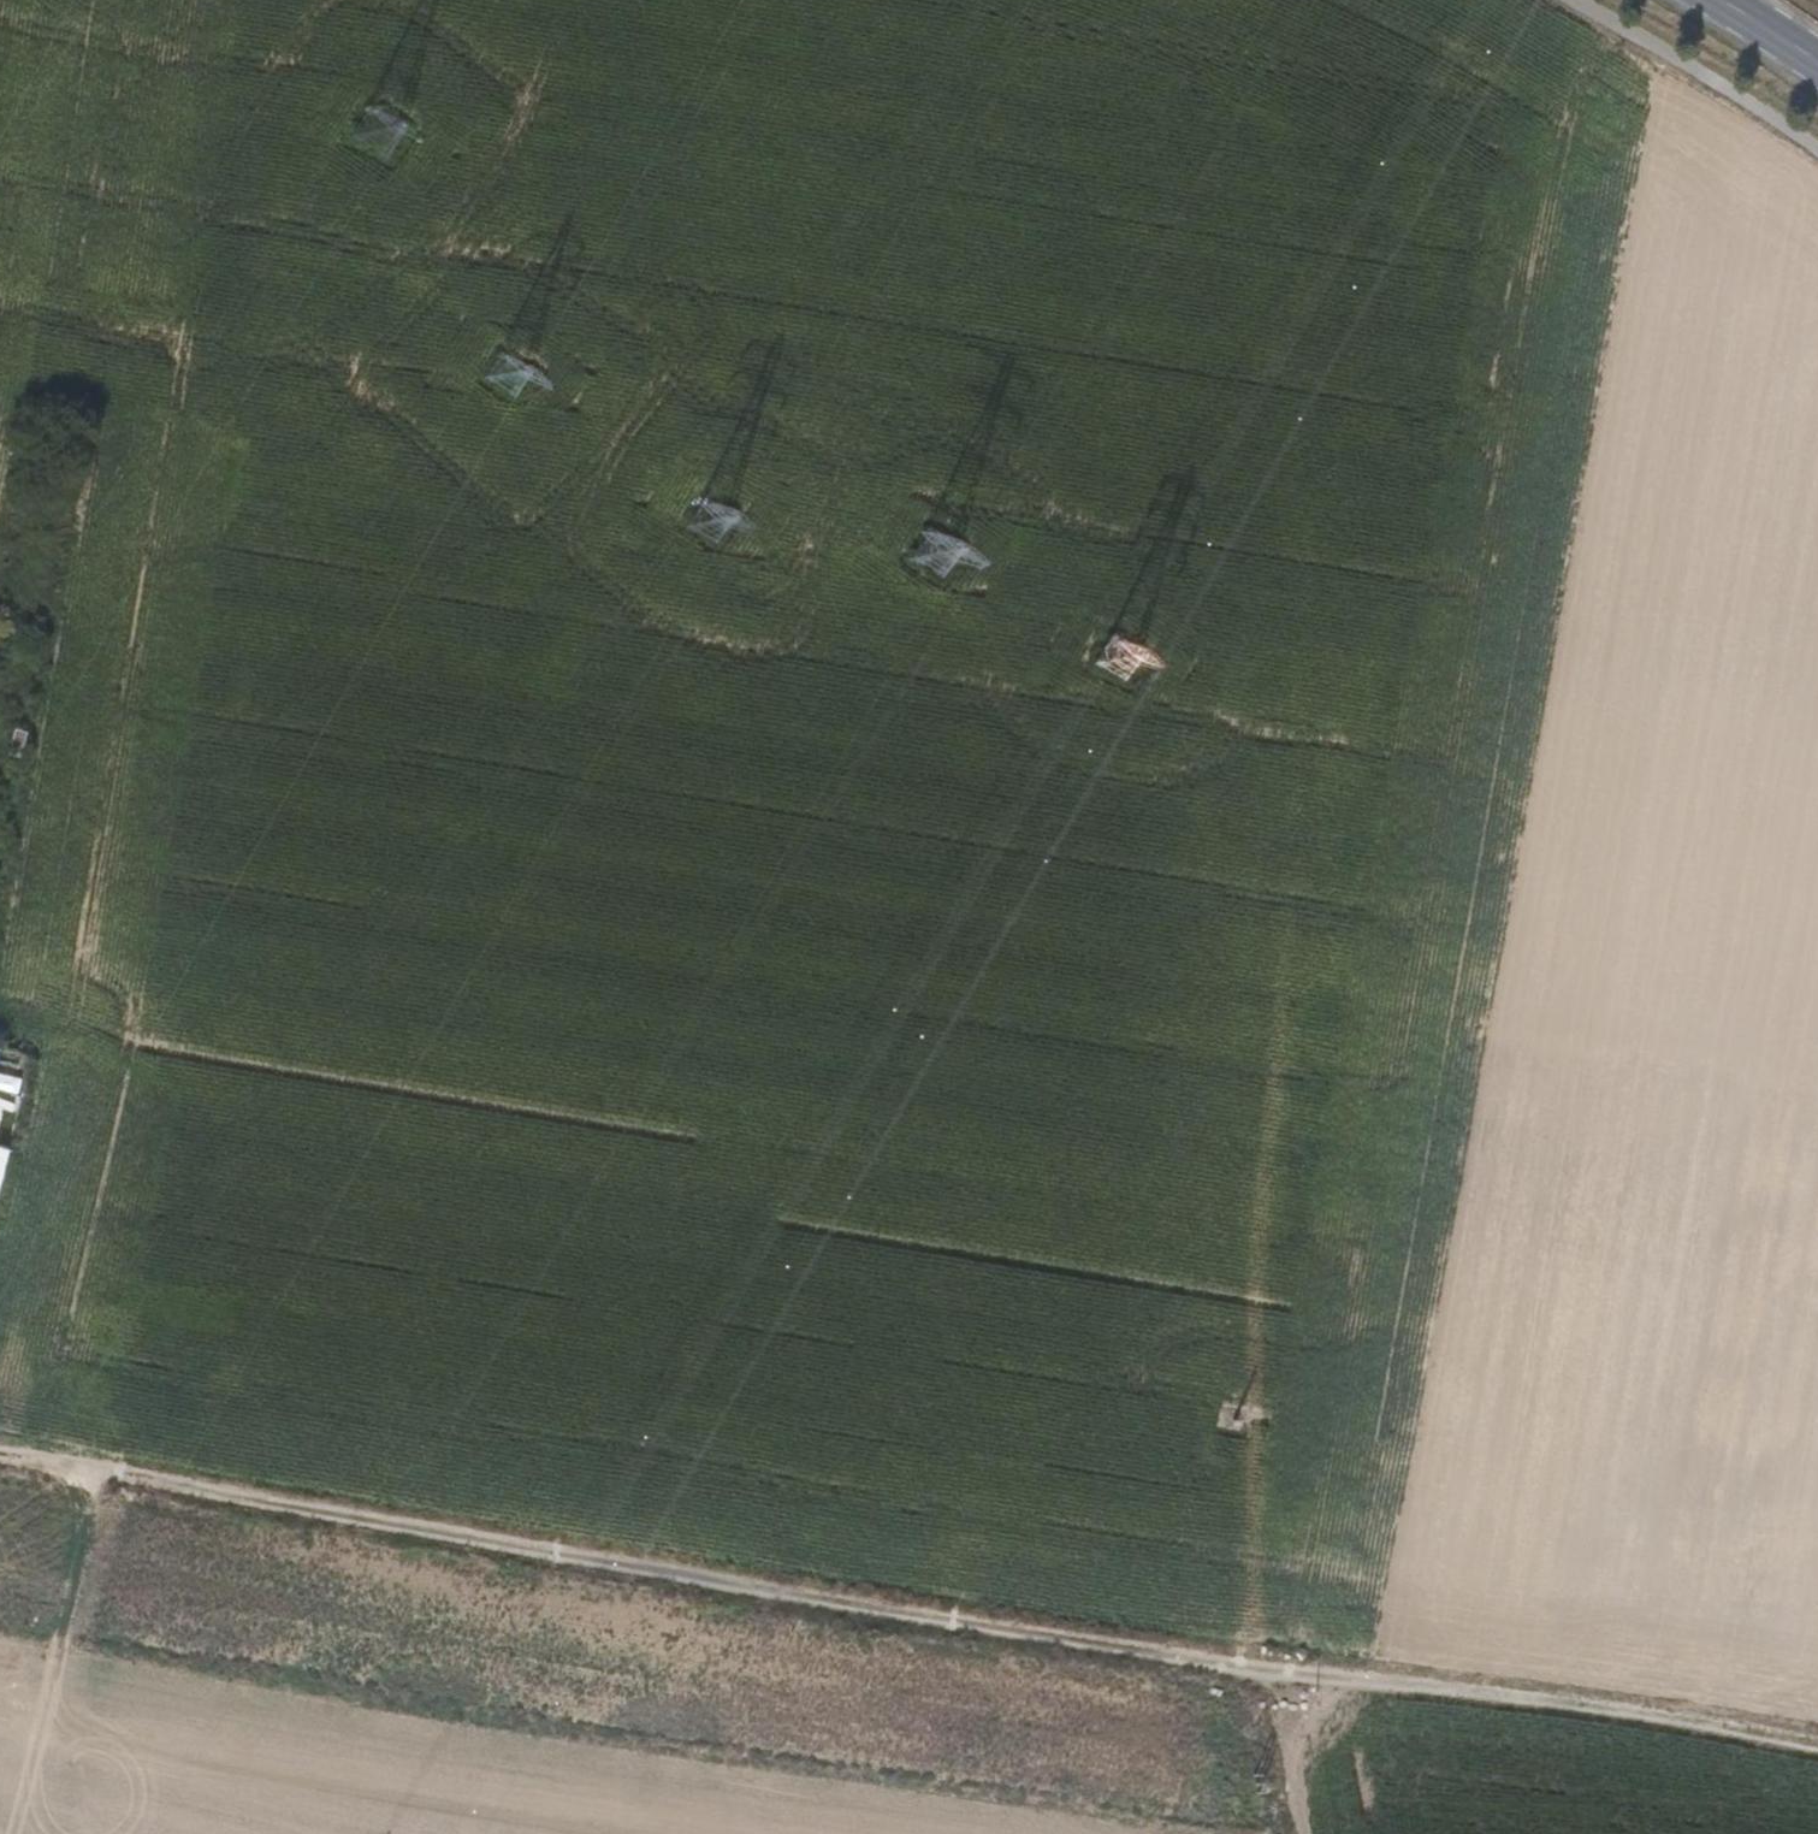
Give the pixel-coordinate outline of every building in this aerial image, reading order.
[(1100,680),(1130,682),(1132,648),(1102,646),(1100,680)]
